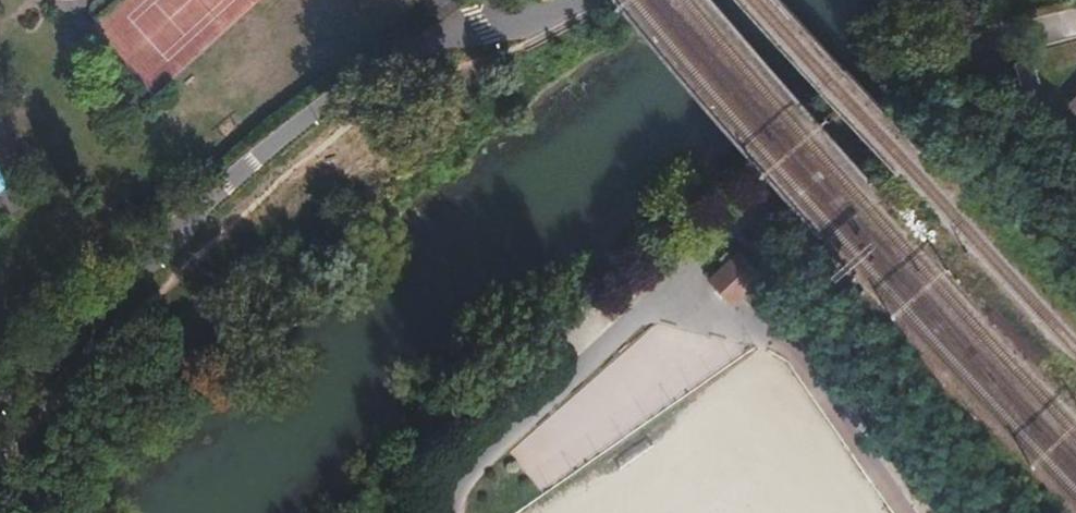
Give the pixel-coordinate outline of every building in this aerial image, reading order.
[(1032,62),(1013,66),(1018,86),(1037,82),(1032,62)] [(743,266),(733,275),(754,298),(765,289),(743,266)] [(733,275),(721,286),(743,309),(754,298),(733,275)]
